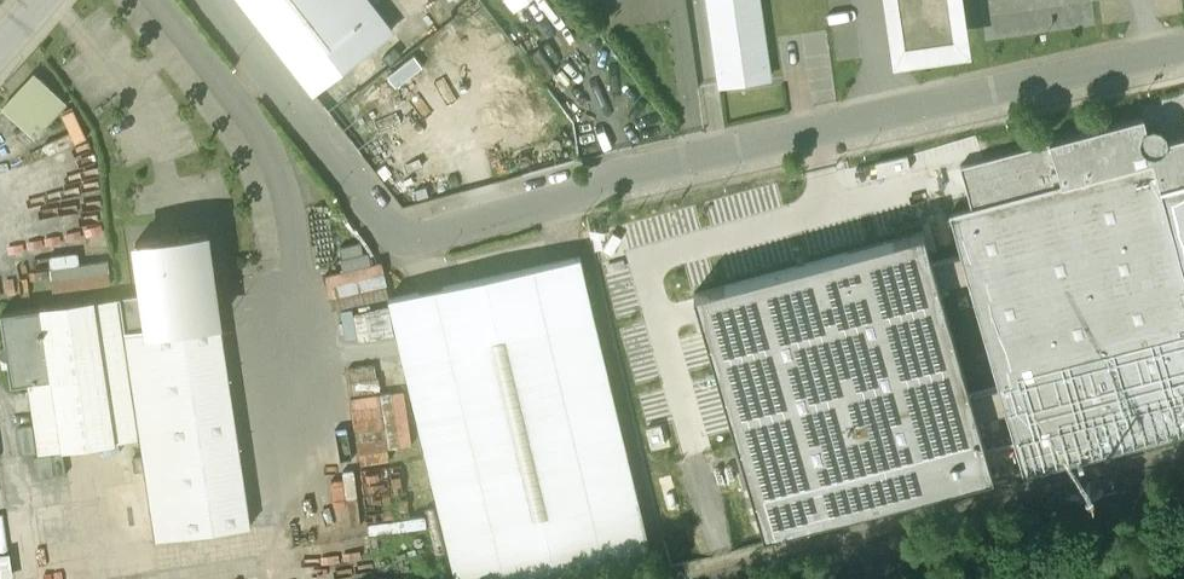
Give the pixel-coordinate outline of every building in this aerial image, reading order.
[(365,0),(241,0),(313,91),(389,31),(365,0)] [(720,84),(745,80),(746,86),(758,85),(757,79),(769,77),(758,0),(708,0),(720,84)] [(901,49),(958,40),(952,0),(894,0),(901,49)] [(34,73),(15,94),(36,113),(55,92),(34,73)] [(1167,139),(1165,132),(1160,127),(1153,125),(1146,127),(1143,116),(960,165),(971,207),(949,213),(960,255),(967,281),(998,395),(1005,421),(1023,485),(1183,441),(1183,134),(1167,139)] [(932,150),(922,153),(925,165),(935,163),(932,150)] [(977,428),(1005,421),(998,395),(970,403),(939,288),(967,281),(960,255),(932,262),(923,230),(693,293),(763,550),(994,488),(977,428)] [(162,239),(136,242),(143,293),(215,283),(208,232),(181,236),(181,235),(162,237),(162,239)] [(117,259),(88,260),(87,250),(60,252),(62,286),(118,284),(117,259)] [(389,298),(451,578),(611,578),(652,570),(581,253),(389,298)] [(143,293),(118,297),(138,443),(153,549),(250,536),(215,283),(143,293)] [(89,301),(48,306),(47,305),(41,306),(41,307),(51,379),(28,383),(28,384),(38,457),(138,443),(118,297),(96,300),(96,298),(89,299),(89,301)] [(1,312),(6,342),(3,344),(1,346),(0,349),(0,350),(0,352),(2,355),(5,357),(8,358),(12,386),(28,384),(28,383),(51,379),(41,307),(1,312)] [(35,457),(31,429),(17,430),(21,459),(35,457)]
